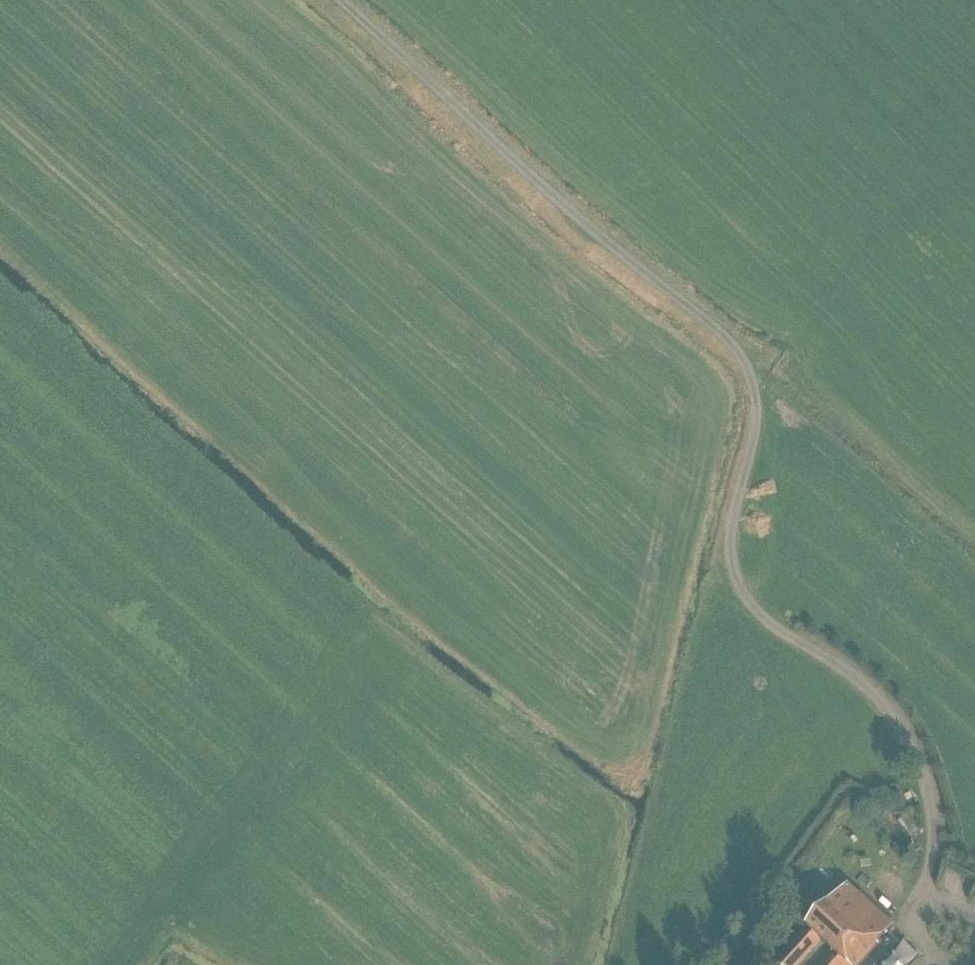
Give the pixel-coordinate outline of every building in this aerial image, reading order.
[(920,832),(906,815),(898,822),(912,839),(920,832)] [(775,964),(859,964),(893,926),(847,885),(775,964)]
